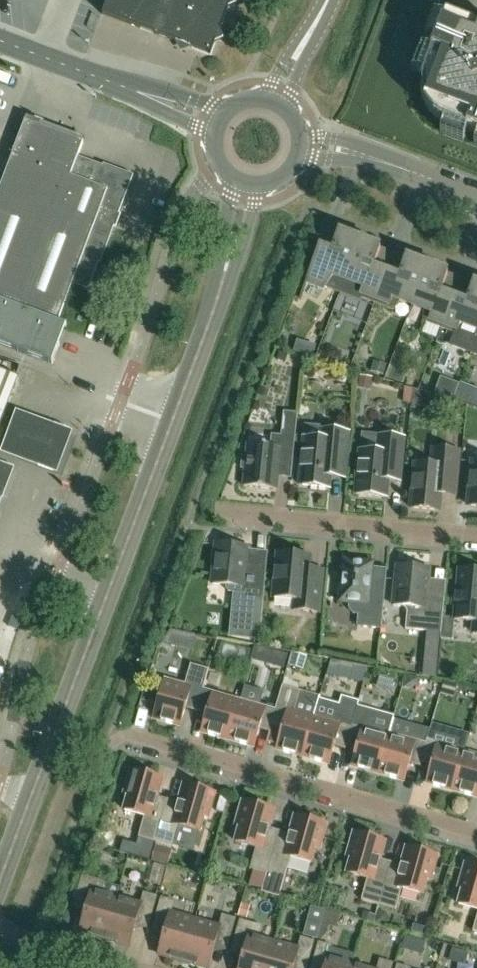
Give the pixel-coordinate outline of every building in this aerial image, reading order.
[(229,7),(237,3),(236,0),(108,0),(103,14),(179,43),(192,48),(198,51),(210,55),(215,43),(224,39),(220,30),(229,7)] [(468,24),(445,16),(423,75),(421,80),(421,83),(421,87),(421,90),(421,94),(422,97),(423,101),(425,105),(427,109),(429,111),(432,114),(434,116),(437,119),(440,120),(443,122),(476,135),(476,24),(468,24)] [(59,322),(73,285),(89,290),(131,177),(78,157),(84,142),(26,121),(0,189),(0,301),(58,323),(59,322)] [(340,293),(359,242),(338,234),(332,250),(319,245),(306,281),(325,288),(340,293)] [(375,266),(381,250),(359,242),(340,293),(362,302),(363,299),(375,303),(387,271),(375,266)] [(394,311),(402,300),(413,304),(427,267),(405,259),(399,275),(387,271),(375,303),(394,311)] [(442,291),(448,275),(427,267),(413,304),(424,308),(423,321),(442,329),(454,296),(442,291)] [(476,338),(476,286),(473,284),(467,300),(454,296),(442,329),(456,334),(452,344),(472,352),(476,338)] [(59,322),(58,323),(0,301),(0,344),(52,364),(67,325),(59,322)] [(7,407),(18,378),(0,371),(0,424),(7,407)] [(470,382),(469,384),(450,377),(443,392),(476,407),(476,385),(470,382)] [(433,410),(433,392),(412,392),(411,409),(433,410)] [(14,411),(0,446),(0,454),(61,478),(78,436),(14,411)] [(304,439),(300,485),(329,488),(330,476),(344,477),(348,433),(321,430),(320,440),(304,439)] [(280,455),(293,457),(296,433),(281,431),(281,435),(271,434),(270,446),(248,444),(247,457),(243,457),(242,469),(246,469),(244,487),(276,490),(280,455)] [(358,476),(356,495),(386,498),(387,480),(399,481),(404,438),(380,435),(378,452),(361,451),(360,463),(357,462),(356,476),(358,476)] [(415,464),(411,508),(439,511),(440,494),(454,495),(459,451),(434,449),(432,466),(415,464)] [(468,506),(476,507),(476,462),(472,462),(468,506)] [(12,469),(0,464),(0,501),(12,469)] [(247,565),(249,547),(216,544),(212,584),(226,585),(226,589),(228,592),(243,594),(243,599),(263,601),(266,571),(250,569),(247,565)] [(319,612),(323,571),(309,570),(310,557),(278,554),(274,598),(294,600),(293,610),(319,612)] [(339,602),(349,603),(349,608),(353,614),(358,614),(357,627),(381,629),(386,583),(371,582),(373,563),(343,561),(339,602)] [(404,607),(408,611),(406,630),(441,633),(443,616),(444,601),(426,599),(429,569),(420,568),(419,564),(408,564),(406,567),(397,566),(394,606),(404,607)] [(460,570),(458,591),(454,591),(452,606),(456,606),(455,620),(474,622),(473,634),(476,634),(476,572),(460,570)] [(179,636),(169,634),(167,634),(166,641),(165,645),(177,647),(179,636)] [(259,663),(262,648),(254,646),(250,660),(259,663)] [(279,653),(275,667),(284,670),(288,655),(279,653)] [(298,673),(315,674),(316,656),(299,655),(298,673)] [(438,664),(424,663),(423,677),(437,678),(438,664)] [(185,709),(196,712),(208,669),(191,664),(185,686),(164,680),(153,719),(180,727),(185,709)] [(353,664),(350,681),(363,684),(367,667),(353,664)] [(209,670),(208,669),(196,712),(206,714),(201,732),(228,740),(239,701),(203,691),(209,670)] [(259,730),(269,732),(270,732),(283,686),(282,686),(275,711),(239,701),(228,740),(254,748),(259,730)] [(283,751),(303,757),(320,698),(319,698),(319,696),(283,686),(270,732),(269,732),(267,742),(278,745),(276,750),(283,751)] [(340,704),(320,698),(303,757),(329,764),(334,747),(345,750),(352,724),(353,724),(357,707),(359,701),(343,696),(340,704)] [(358,768),(378,774),(389,735),(394,717),(357,707),(353,724),(352,724),(345,750),(347,746),(356,748),(351,766),(358,768)] [(378,774),(404,781),(409,764),(420,766),(426,745),(389,735),(378,774)] [(426,745),(420,766),(420,767),(422,763),(431,765),(426,783),(453,791),(464,751),(427,741),(428,740),(427,739),(426,745)] [(464,751),(453,791),(476,798),(476,755),(464,751)] [(144,816),(138,837),(156,842),(168,799),(158,797),(160,786),(154,784),(156,777),(131,770),(124,794),(128,795),(124,810),(144,816)] [(178,802),(168,799),(156,842),(173,847),(179,826),(200,831),(204,816),(208,818),(215,793),(190,786),(188,794),(181,792),(178,802)] [(267,873),(279,831),(269,828),(272,818),(265,816),(267,808),(242,801),(236,825),(240,827),(235,842),(256,847),(250,869),(267,873)] [(290,834),(279,831),(267,873),(262,893),(279,898),(291,857),(311,863),(315,848),(320,849),(326,825),(301,818),(299,825),(293,823),(290,834)] [(377,847),(379,840),(354,833),(347,857),(351,858),(347,873),(367,879),(361,900),(379,905),(391,862),(380,859),(383,849),(377,847)] [(391,862),(379,905),(396,910),(402,888),(422,894),(427,879),(431,880),(438,856),(413,849),(410,857),(404,855),(401,865),(391,862)] [(465,864),(458,888),(463,889),(458,904),(476,910),(476,867),(465,864)] [(79,932),(105,939),(116,898),(100,894),(103,882),(83,876),(75,903),(87,906),(79,932)] [(137,921),(148,924),(156,897),(144,894),(141,905),(116,898),(105,939),(130,946),(137,921)] [(174,902),(162,899),(154,925),(166,929),(158,955),(183,962),(195,920),(170,914),(174,902)] [(220,927),(195,920),(183,962),(205,967),(209,967),(216,943),(227,946),(235,919),(223,916),(220,927)] [(274,943),(277,930),(266,927),(266,926),(254,922),(254,925),(240,921),(233,948),(244,951),(239,967),(267,967),(274,943)] [(294,965),(304,967),(306,967),(314,942),(302,938),(298,950),(274,943),(267,967),(294,967),(294,965)] [(319,943),(312,967),(352,967),(352,965),(356,954),(319,943)] [(468,951),(465,963),(476,966),(476,954),(468,951)]
